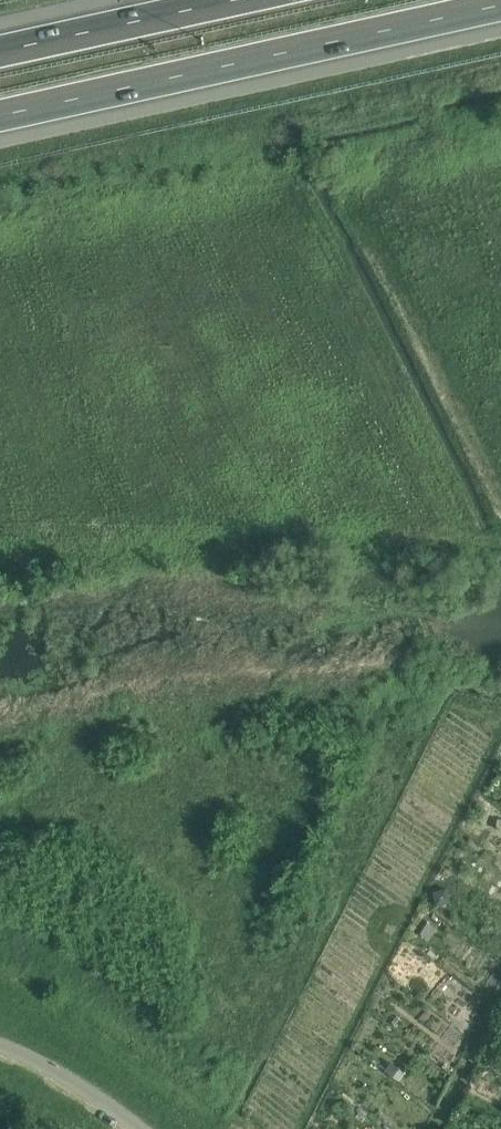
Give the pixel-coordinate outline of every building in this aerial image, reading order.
[(436,905),(450,901),(447,887),(432,891),(436,905)] [(392,1076),(399,1081),(405,1072),(398,1067),(392,1076)]
